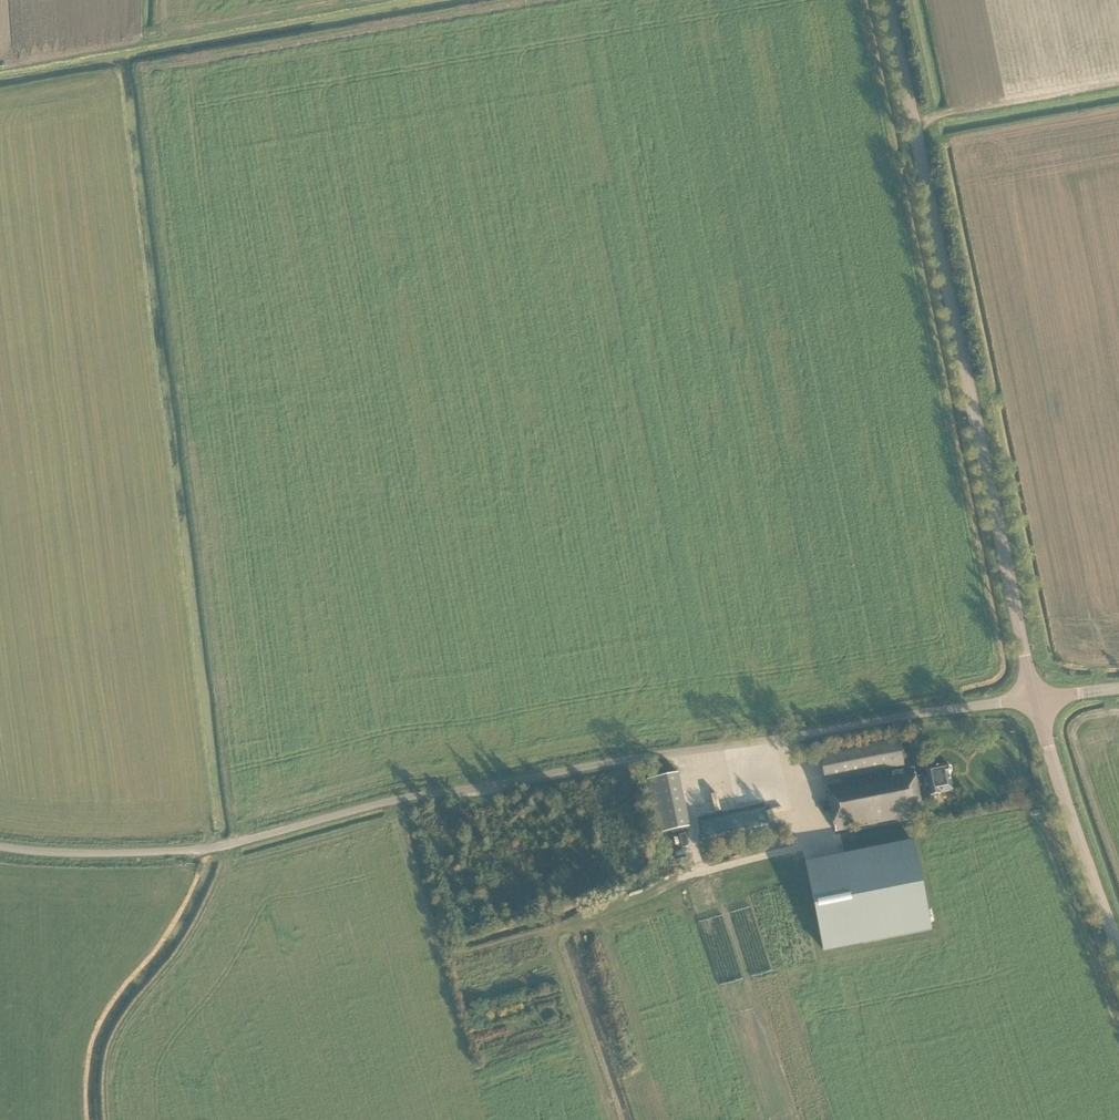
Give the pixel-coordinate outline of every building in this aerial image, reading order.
[(914,767),(904,769),(842,782),(841,779),(903,767),(898,741),(820,757),(836,832),(923,814),(917,784),(924,783),(925,788),(928,788),(929,795),(953,790),(949,772),(952,771),(951,766),(948,767),(948,764),(925,769),(926,775),(916,777),(914,767)] [(746,782),(742,756),(734,757),(738,783),(746,782)] [(680,769),(649,776),(662,830),(692,823),(680,769)] [(771,831),(765,806),(700,821),(706,846),(771,831)] [(912,829),(804,852),(821,937),(930,915),(912,829)]
